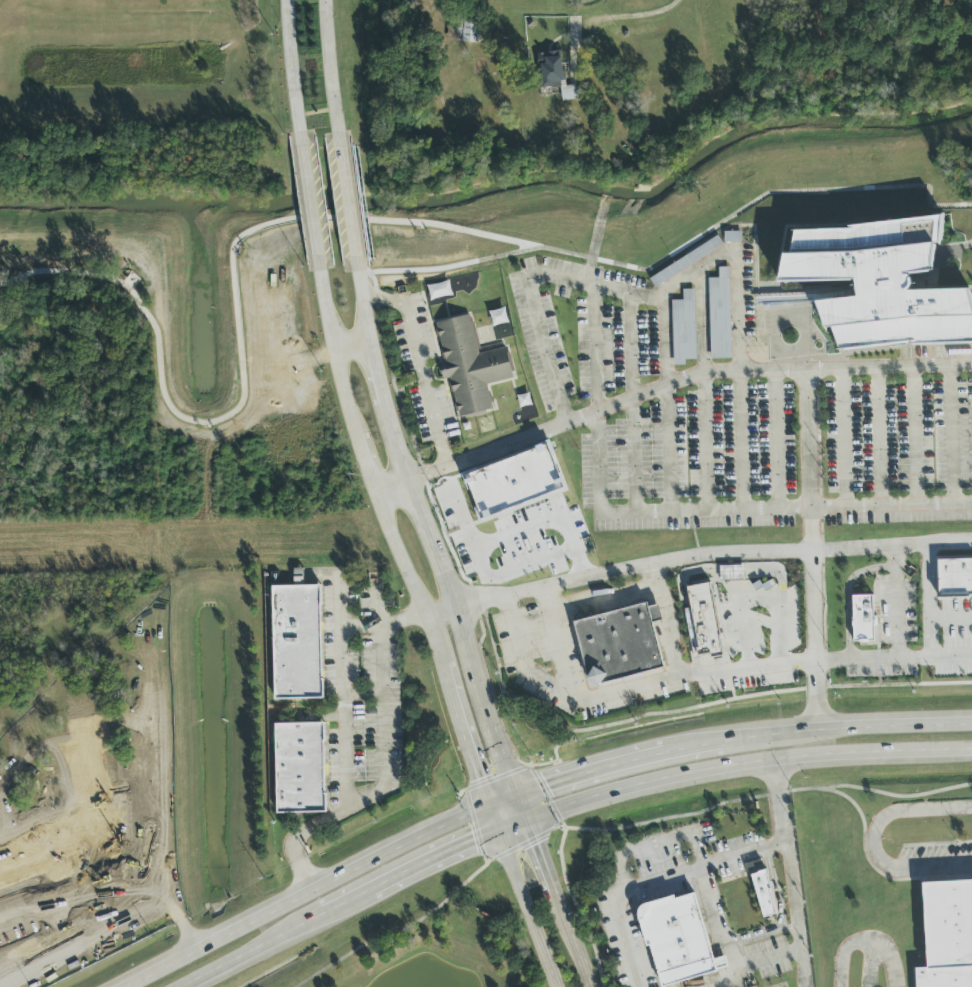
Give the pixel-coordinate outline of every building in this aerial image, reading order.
[(561,88),(562,101),(575,100),(574,86),(563,86),(561,52),(539,53),(540,89),(561,88)] [(971,288),(911,292),(910,280),(908,274),(928,273),(934,270),(933,243),(942,243),(941,219),(859,223),(846,228),(791,232),(792,254),(780,255),(781,284),(852,281),(855,279),(856,298),(830,300),(824,302),(817,302),(817,312),(826,333),(830,333),(838,350),(971,343),(971,310),(971,288)] [(731,360),(729,268),(718,268),(719,279),(708,279),(710,360),(731,360)] [(673,366),(685,366),(685,361),(696,360),(695,290),(682,290),(682,301),(672,301),(673,366)] [(435,322),(443,363),(438,364),(441,380),(448,379),(455,418),(492,411),(487,384),(512,380),(506,348),(478,353),(472,316),(435,322)] [(477,520),(563,494),(549,446),(463,472),(477,520)] [(939,597),(971,596),(971,559),(938,560),(939,597)] [(719,567),(719,581),(745,580),(744,566),(719,567)] [(689,578),(700,650),(723,648),(713,573),(689,578)] [(274,700),(323,699),(321,586),(272,587),(274,700)] [(852,596),(872,595),(873,641),(853,642),(852,596)] [(575,615),(649,597),(668,663),(590,682),(575,615)] [(326,813),(324,723),(275,724),(277,814),(326,813)] [(762,919),(777,915),(765,871),(751,875),(762,919)] [(924,887),(971,884),(971,986),(917,986),(916,969),(929,969),(924,887)] [(696,893),(639,907),(659,986),(728,970),(725,957),(713,960),(696,893)]
